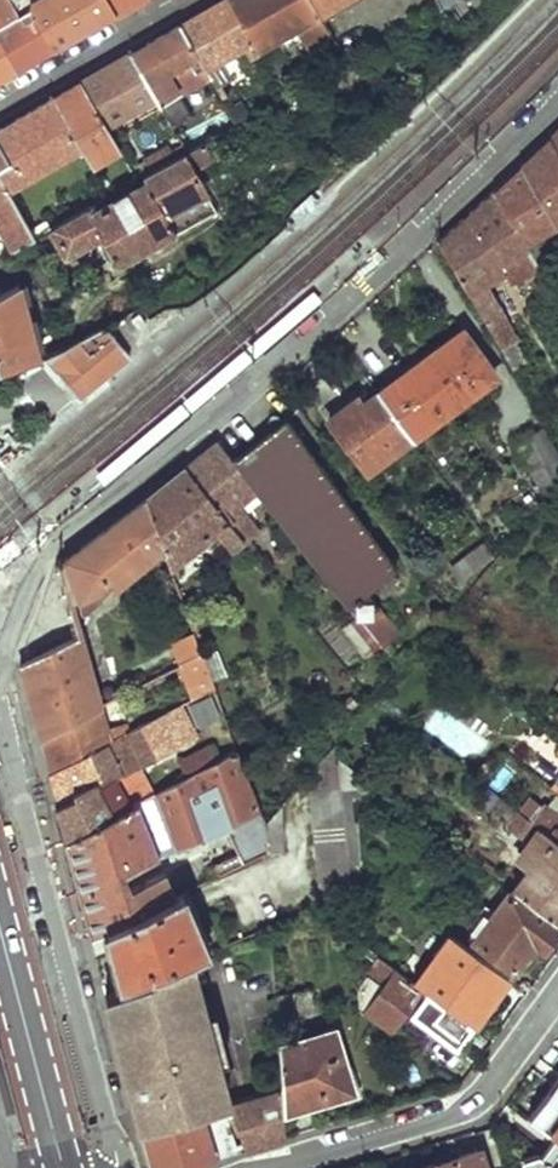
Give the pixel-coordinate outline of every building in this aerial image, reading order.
[(15,13),(7,0),(0,0),(0,22),(15,13)] [(15,13),(28,5),(53,46),(114,11),(107,0),(7,0),(15,13)] [(114,11),(133,0),(107,0),(114,11)] [(180,23),(209,76),(215,87),(230,78),(220,61),(244,48),(249,57),(257,52),(256,49),(228,0),(220,0),(180,23)] [(256,49),(284,32),(290,44),(301,37),(305,44),(328,31),(318,13),(310,0),(228,0),(256,49)] [(318,13),(340,0),(310,0),(318,13)] [(28,5),(15,13),(0,22),(0,44),(14,69),(53,46),(28,5)] [(180,23),(129,53),(153,95),(171,127),(190,116),(178,93),(209,76),(180,23)] [(0,44),(0,77),(14,69),(0,44)] [(129,53),(79,82),(104,125),(153,95),(129,53)] [(79,82),(71,87),(96,130),(104,125),(79,82)] [(71,87),(51,98),(76,141),(96,130),(71,87)] [(0,128),(0,146),(10,162),(0,168),(0,180),(10,198),(26,190),(19,179),(66,151),(75,169),(88,162),(76,141),(51,98),(0,128)] [(231,116),(234,121),(243,116),(240,110),(231,116)] [(557,157),(557,126),(547,137),(557,157)] [(96,130),(76,141),(88,162),(107,151),(96,130)] [(547,137),(520,163),(553,221),(555,227),(557,225),(557,157),(547,137)] [(211,161),(202,144),(141,178),(146,184),(96,213),(92,205),(33,238),(25,243),(32,258),(59,244),(66,255),(99,237),(118,268),(218,211),(195,170),(211,161)] [(10,162),(0,146),(0,168),(10,162)] [(520,163),(491,192),(534,269),(550,297),(557,293),(557,283),(530,234),(553,221),(520,163)] [(12,250),(33,238),(28,230),(19,214),(10,198),(0,180),(0,228),(12,250)] [(293,207),(301,216),(319,201),(311,192),(293,207)] [(534,269),(491,192),(437,242),(498,349),(515,339),(505,323),(495,319),(494,317),(500,314),(483,284),(501,274),(507,284),(534,269)] [(26,211),(19,214),(28,230),(36,226),(26,211)] [(0,259),(0,379),(110,315),(58,248),(30,263),(22,247),(0,259)] [(97,472),(105,482),(320,298),(312,289),(97,472)] [(125,350),(105,325),(45,357),(79,397),(129,354),(125,350)] [(442,379),(459,402),(496,372),(464,329),(415,364),(431,386),(442,379)] [(378,393),(411,438),(459,402),(442,379),(431,386),(415,364),(378,393)] [(366,470),(411,438),(378,393),(355,410),(351,402),(329,418),(366,470)] [(356,615),(360,620),(375,608),(362,593),(393,567),(283,421),(232,461),(254,488),(356,615)] [(511,442),(536,485),(557,473),(557,460),(539,426),(511,442)] [(242,541),(258,527),(237,501),(254,488),(232,461),(216,441),(200,455),(184,468),(241,539),(242,541)] [(231,548),(241,539),(184,468),(163,484),(142,500),(163,552),(169,567),(169,568),(214,528),(231,548)] [(541,494),(557,476),(557,473),(536,485),(541,494)] [(163,552),(142,500),(64,559),(57,563),(68,601),(72,600),(78,617),(84,615),(163,552)] [(482,542),(447,567),(456,580),(491,554),(482,542)] [(40,741),(101,710),(68,601),(57,563),(0,594),(10,630),(34,718),(40,741)] [(201,658),(169,568),(169,567),(160,574),(187,652),(114,689),(118,701),(201,658)] [(364,657),(379,644),(360,620),(356,615),(339,627),(364,657)] [(213,692),(201,658),(181,669),(196,701),(213,692)] [(107,733),(126,728),(118,701),(101,710),(107,733)] [(48,772),(110,742),(107,733),(101,710),(40,741),(48,772)] [(62,841),(113,816),(100,788),(185,747),(168,714),(127,734),(110,742),(48,772),(58,802),(53,805),(58,824),(62,841)] [(107,733),(110,742),(127,734),(126,728),(107,733)] [(361,778),(335,759),(334,743),(306,774),(322,905),(348,895),(349,898),(361,897),(354,818),(350,814),(349,795),(361,778)] [(234,836),(260,824),(235,755),(152,796),(171,847),(228,823),(234,836)] [(534,823),(482,785),(472,798),(524,837),(534,823)] [(103,929),(174,894),(164,871),(127,886),(120,871),(171,847),(152,796),(113,816),(62,841),(77,896),(87,936),(103,929)] [(266,850),(283,851),(278,805),(260,824),(266,850)] [(547,808),(535,824),(538,826),(557,841),(557,816),(547,808)] [(266,850),(260,824),(234,836),(239,850),(214,863),(218,873),(266,850)] [(538,826),(519,851),(522,853),(515,864),(527,872),(514,890),(557,922),(557,841),(538,826)] [(191,957),(199,953),(179,892),(174,894),(103,929),(110,950),(121,984),(191,957)] [(542,951),(557,931),(557,928),(510,893),(474,943),(514,972),(535,946),(542,951)] [(472,1025),(507,977),(449,936),(414,983),(472,1025)] [(359,1012),(390,1035),(409,1009),(460,1046),(467,1037),(474,1027),(472,1025),(414,983),(377,956),(364,974),(361,988),(358,989),(359,1012)] [(138,1125),(229,1101),(191,957),(121,984),(102,991),(138,1125)] [(278,1014),(312,1012),(310,992),(276,995),(278,1014)] [(282,1113),(353,1090),(334,1027),(276,1044),(280,1087),(282,1113)] [(248,1147),(285,1136),(282,1113),(280,1087),(232,1099),(236,1112),(248,1147)] [(236,1112),(232,1099),(229,1101),(138,1125),(149,1167),(179,1167),(237,1150),(227,1114),(236,1112)] [(539,1145),(521,1167),(557,1167),(557,1160),(539,1145)] [(478,1149),(416,1167),(484,1167),(478,1149)]
